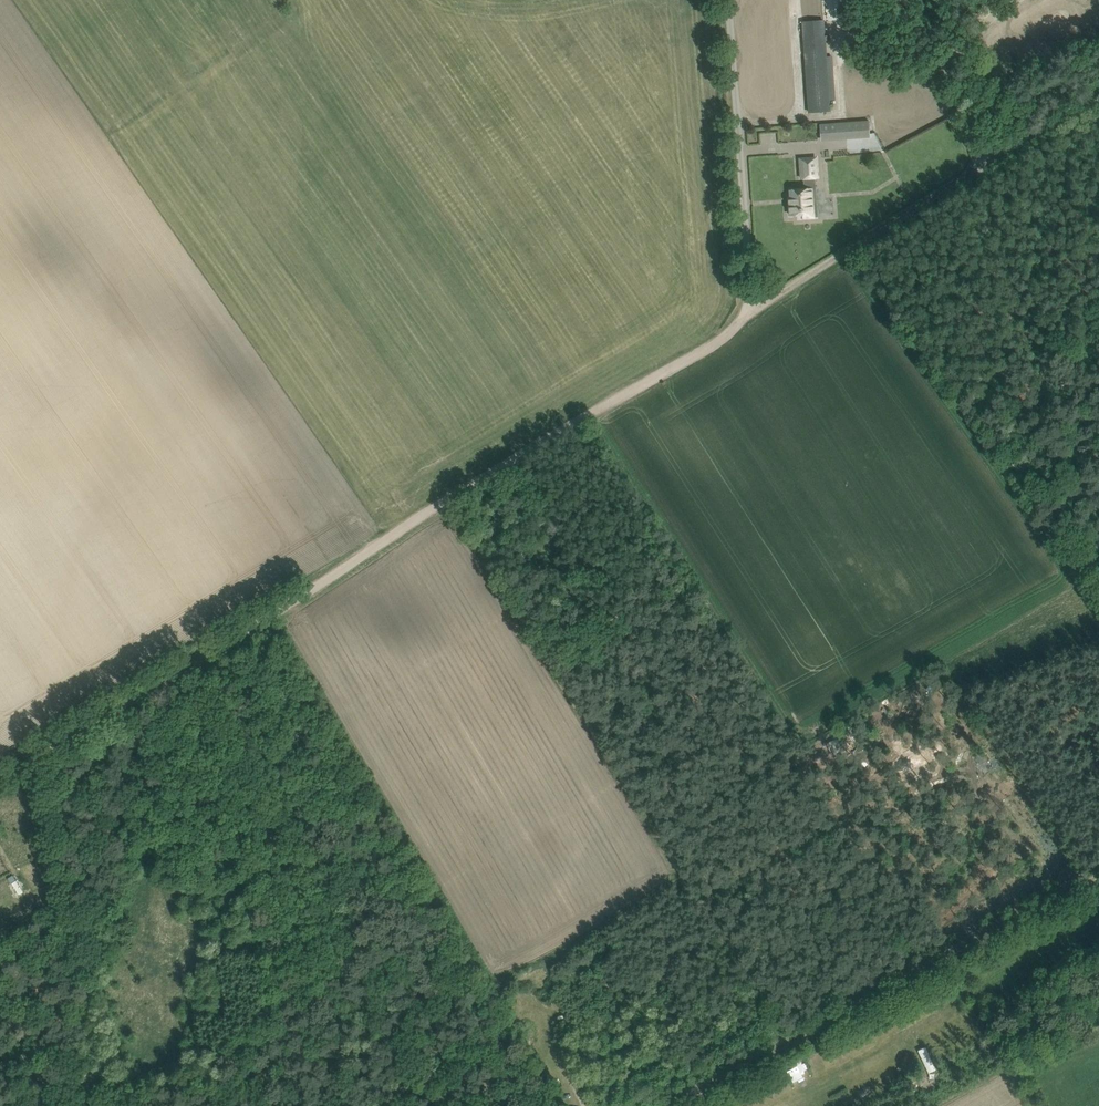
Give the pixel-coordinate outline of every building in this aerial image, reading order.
[(803,22),(809,112),(831,110),(829,90),(835,90),(832,56),(827,57),(824,21),(803,22)] [(909,106),(878,122),(881,128),(875,131),(884,149),(952,115),(943,96),(911,111),(909,106)] [(820,124),(821,137),(846,136),(845,122),(820,124)] [(761,143),(778,142),(778,132),(761,132),(761,143)] [(790,190),(791,197),(789,197),(790,215),(799,214),(799,218),(809,217),(818,217),(818,216),(809,216),(808,201),(813,201),(812,189),(816,189),(815,177),(818,177),(816,158),(800,159),(801,174),(803,174),(807,173),(807,177),(804,177),(804,176),(805,189),(790,190)] [(790,1080),(800,1077),(797,1066),(787,1069),(790,1080)]
